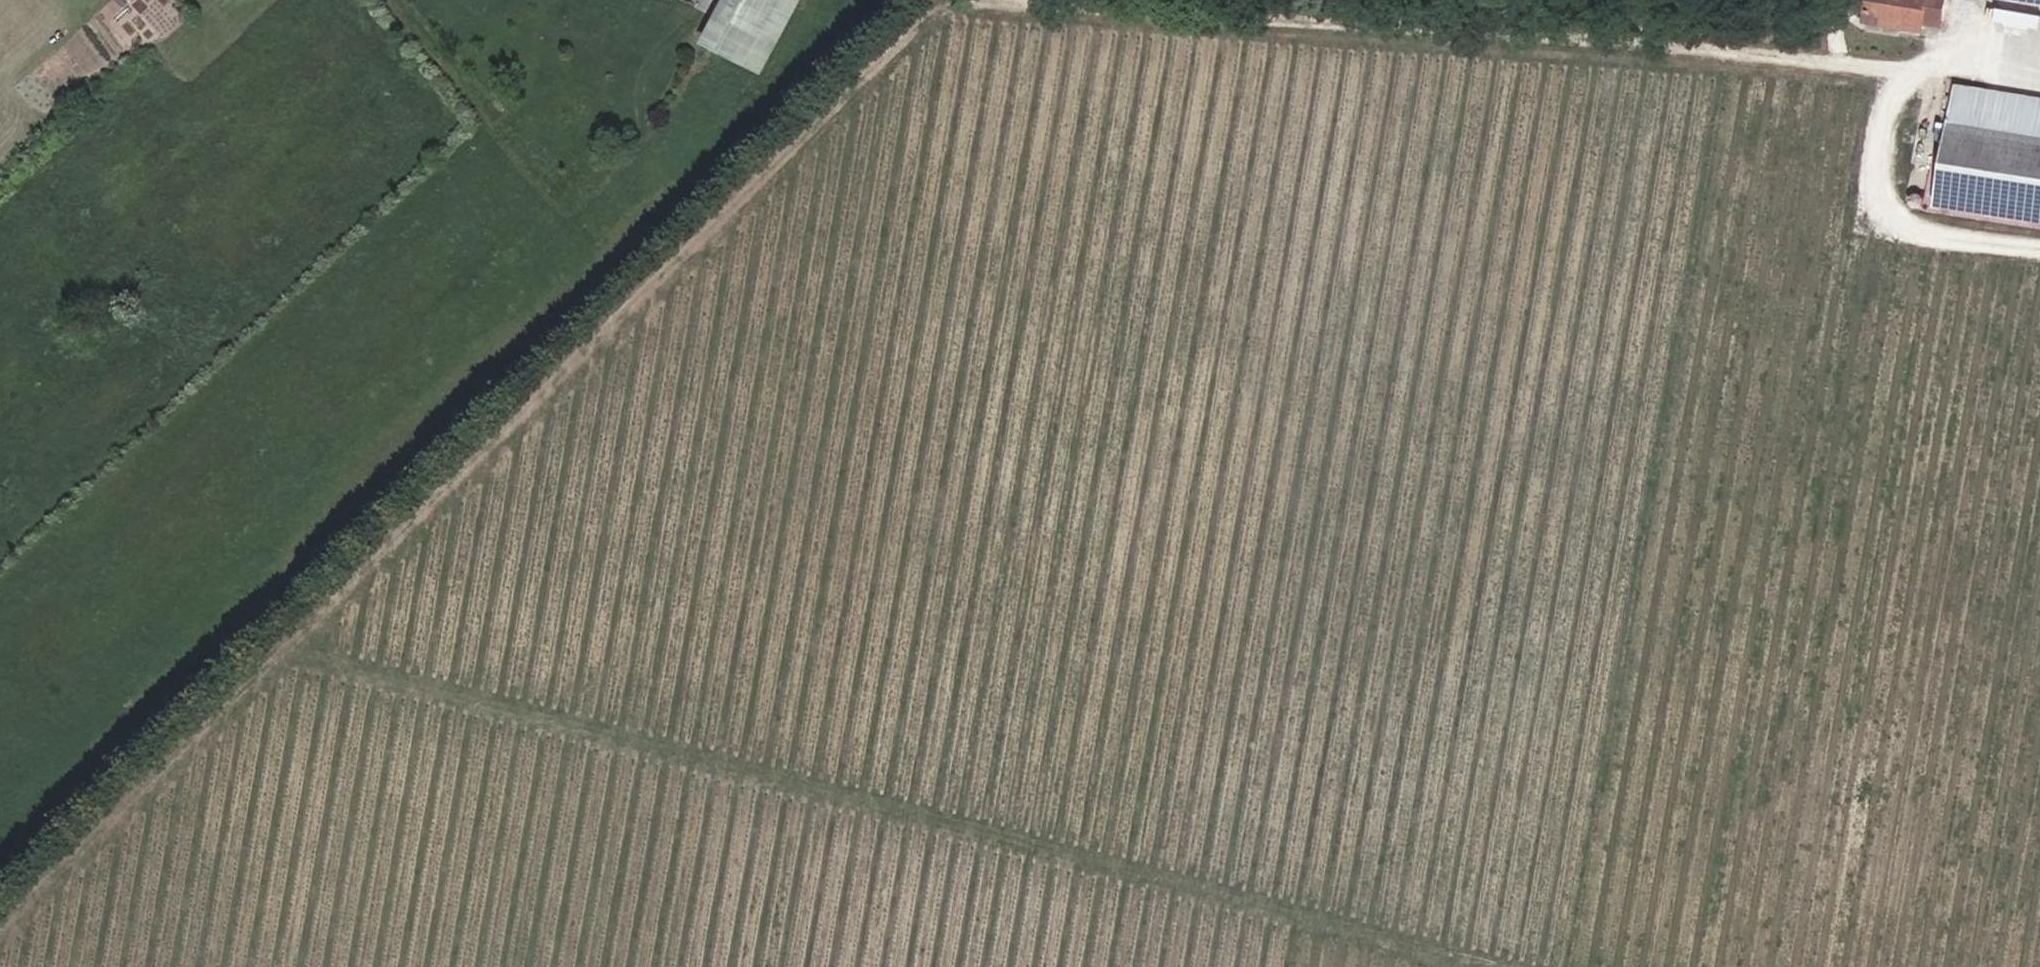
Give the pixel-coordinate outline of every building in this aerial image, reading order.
[(798,0),(780,0),(770,19),(758,12),(748,31),(723,18),(710,43),(762,70),(798,0)] [(780,0),(733,0),(723,18),(748,31),(758,12),(770,19),(780,0)] [(1945,0),(1869,0),(1865,22),(1922,31),(1923,23),(1941,26),(1945,0)] [(1955,86),(1937,203),(2039,220),(2039,99),(1955,86)]
